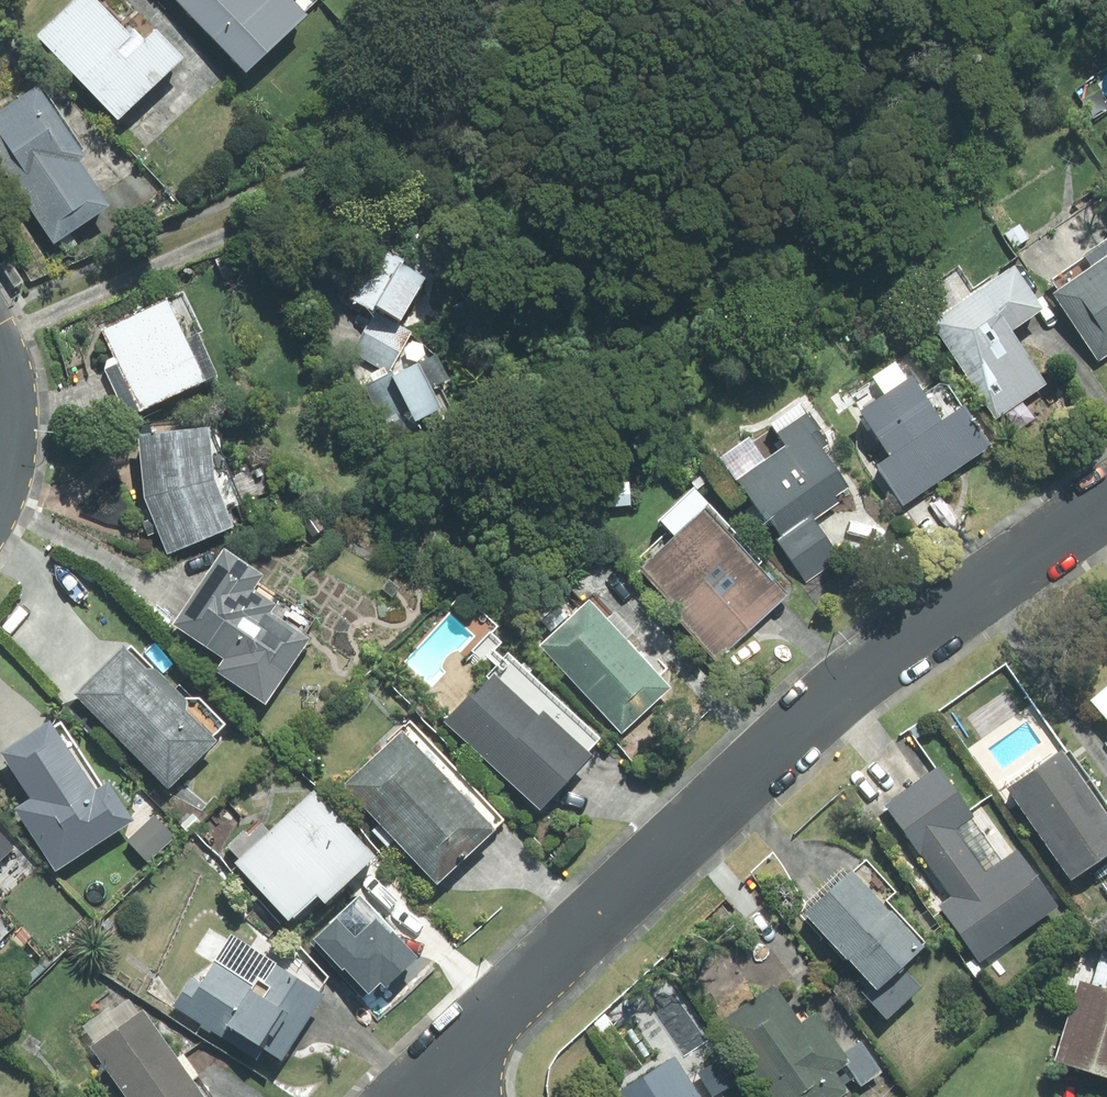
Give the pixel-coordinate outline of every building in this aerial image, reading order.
[(101,0),(73,0),(32,38),(111,125),(178,64),(149,32),(138,41),(101,0)] [(237,77),(301,21),(282,0),(168,0),(237,77)] [(30,89),(0,110),(0,177),(48,248),(102,211),(71,166),(79,161),(30,89)] [(1043,298),(1097,366),(1106,358),(1106,236),(1069,265),(1075,273),(1043,298)] [(350,358),(388,373),(405,331),(395,327),(412,282),(363,262),(346,305),(367,313),(350,358)] [(1035,313),(1001,266),(963,294),(951,278),(931,292),(944,309),(920,327),(992,422),(1040,386),(1003,337),(1035,313)] [(171,295),(95,330),(134,414),(210,379),(171,295)] [(401,420),(405,427),(435,410),(410,363),(360,389),(382,430),(401,420)] [(901,379),(849,414),(880,460),(868,468),(897,511),(986,450),(941,386),(917,402),(901,379)] [(777,448),(760,460),(748,443),(715,467),(762,531),(769,527),(777,539),(771,544),(801,586),(837,560),(811,524),(835,506),(831,500),(845,490),(818,453),(824,449),(799,413),(768,435),(777,448)] [(203,436),(131,440),(139,509),(164,557),(227,525),(206,485),(203,436)] [(648,524),(663,539),(631,572),(665,607),(661,611),(714,663),(778,599),(730,551),(740,541),(685,487),(648,524)] [(207,675),(257,708),(300,640),(264,617),(270,608),(245,592),(253,579),(214,554),(165,629),(215,662),(207,675)] [(579,600),(531,648),(617,735),(665,687),(579,600)] [(182,707),(143,668),(137,674),(115,652),(68,699),(159,792),(207,746),(175,713),(182,707)] [(501,655),(437,724),(532,813),(596,743),(501,655)] [(1082,701),(1106,731),(1106,680),(1082,701)] [(0,750),(0,768),(23,801),(7,812),(50,876),(125,824),(57,723),(46,730),(41,723),(0,750)] [(406,723),(336,787),(428,888),(498,824),(406,723)] [(998,790),(1064,882),(1106,851),(1106,830),(1051,752),(998,790)] [(935,908),(972,963),(1053,909),(1014,852),(980,876),(951,833),(968,822),(934,772),(883,807),(946,901),(935,908)] [(263,832),(257,825),(243,837),(239,833),(220,850),(230,861),(226,864),(280,925),(307,900),(314,908),(367,862),(306,793),(263,832)] [(858,999),(878,1021),(915,988),(896,967),(913,951),(841,872),(796,914),(866,991),(858,999)] [(190,978),(169,1011),(214,1040),(220,1032),(273,1066),(316,1000),(227,942),(213,965),(209,962),(196,982),(190,978)] [(1080,953),(1047,1065),(1106,1083),(1106,961),(1080,953)] [(880,1073),(855,1039),(833,1055),(804,1016),(795,1022),(766,982),(710,1022),(764,1096),(830,1096),(851,1082),(857,1089),(880,1073)] [(127,995),(72,1031),(116,1096),(211,1096),(181,1051),(169,1059),(127,995)] [(667,1054),(603,1090),(606,1096),(691,1096),(667,1054)]
